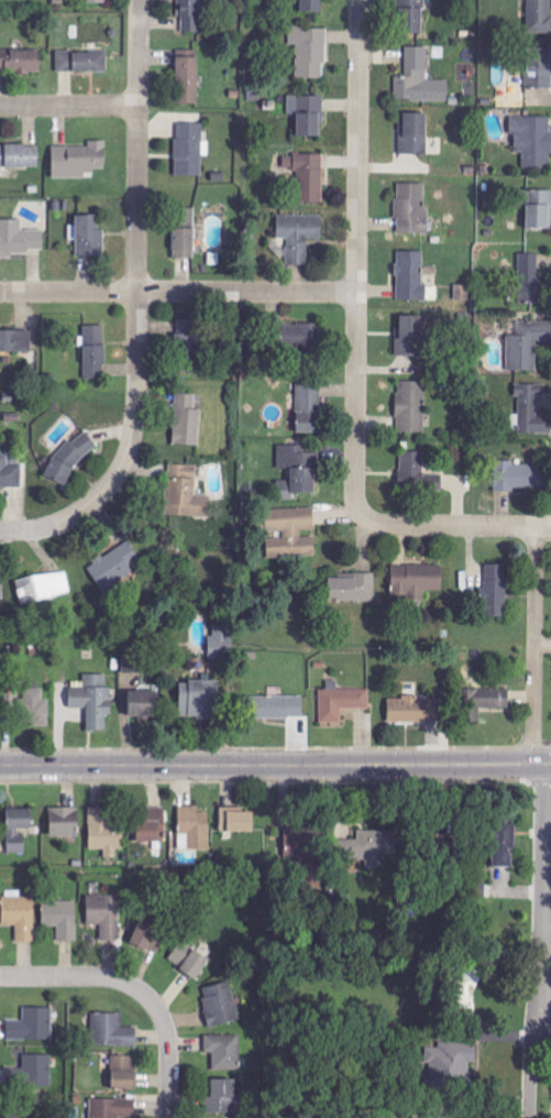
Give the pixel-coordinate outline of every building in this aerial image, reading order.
[(183,19),(182,33),(200,34),(201,0),(178,0),(178,19),(183,19)] [(323,13),(323,0),(301,0),(301,13),(323,13)] [(425,0),(399,0),(399,34),(424,34),(425,0)] [(550,34),(550,0),(528,0),(527,33),(550,34)] [(327,28),(290,28),(290,47),(297,47),(297,80),(327,80),(327,28)] [(406,77),(396,77),(396,101),(449,102),(449,81),(427,81),(428,48),(407,47),(406,77)] [(550,89),(550,49),(528,50),(529,90),(550,89)] [(0,51),(0,72),(41,73),(41,52),(0,51)] [(107,51),(58,52),(58,73),(107,72),(107,51)] [(200,58),(177,58),(176,104),(199,105),(200,58)] [(323,97),(289,97),(289,115),(298,115),(298,138),(324,138),(323,97)] [(428,156),(428,115),(400,114),(400,155),(428,156)] [(511,118),(511,135),(516,134),(516,154),(524,154),(524,170),(550,170),(550,117),(511,118)] [(203,124),(176,124),(177,177),(204,176),(203,124)] [(53,147),(53,179),(86,179),(86,172),(107,172),(107,142),(90,142),(90,147),(53,147)] [(40,168),(39,145),(0,147),(0,169),(40,168)] [(324,154),(297,155),(298,204),(324,204),(324,154)] [(425,185),(398,184),(397,234),(429,235),(429,206),(425,206),(425,185)] [(550,231),(550,192),(519,190),(519,206),(529,206),(527,230),(550,231)] [(323,216),(278,215),(278,240),(288,240),(288,266),(308,266),(309,240),(323,240),(323,216)] [(105,227),(98,227),(98,216),(77,217),(77,258),(105,257),(105,227)] [(29,257),(29,251),(45,251),(44,230),(23,231),(23,221),(0,221),(0,258),(29,257)] [(174,231),(174,258),(196,259),(196,231),(174,231)] [(424,252),(397,252),(398,302),(425,301),(424,252)] [(520,303),(550,304),(550,281),(538,281),(539,254),(520,254),(520,303)] [(422,357),(423,317),(402,317),(402,329),(396,329),(396,357),(422,357)] [(201,319),(177,319),(176,348),(200,349),(201,319)] [(537,372),(537,342),(550,342),(550,322),(509,322),(508,371),(537,372)] [(318,324),(285,325),(286,351),(319,350),(318,324)] [(84,327),(85,378),(107,378),(105,326),(84,327)] [(0,332),(0,362),(1,362),(1,353),(32,353),(32,332),(0,332)] [(181,371),(197,370),(197,361),(181,361),(181,371)] [(297,432),(320,433),(322,381),(298,380),(297,432)] [(426,432),(427,381),(399,380),(397,432),(426,432)] [(539,415),(538,396),(546,396),(546,383),(519,383),(519,433),(550,433),(550,415),(539,415)] [(174,445),(200,446),(202,409),(196,409),(197,394),(176,393),(174,445)] [(278,499),(293,500),(293,492),(317,493),(318,452),(305,452),(305,445),(279,445),(279,468),(292,468),(292,480),(278,480),(278,499)] [(426,451),(400,452),(401,485),(427,484),(426,451)] [(21,459),(10,459),(10,453),(0,453),(0,487),(21,487),(21,459)] [(495,490),(546,489),(546,462),(495,463),(495,490)] [(198,465),(168,464),(167,516),(209,517),(209,496),(197,496),(198,465)] [(316,553),(316,533),(315,533),(314,507),(264,509),(265,531),(284,531),(284,538),(268,538),(268,555),(316,553)] [(104,592),(135,574),(129,564),(140,557),(130,541),(103,557),(88,565),(104,592)] [(425,599),(425,590),(444,590),(443,564),(400,565),(401,599),(425,599)] [(506,616),(507,564),(486,564),(485,616),(506,616)] [(72,596),(69,572),(17,578),(20,602),(72,596)] [(376,572),(356,573),(356,578),(331,578),(331,601),(376,601),(376,572)] [(209,636),(210,658),(235,657),(234,625),(214,626),(215,636),(209,636)] [(124,655),(124,674),(143,673),(142,654),(124,655)] [(108,730),(108,715),(113,715),(112,687),(107,687),(107,674),(84,674),(84,688),(70,688),(70,708),(87,708),(88,730),(108,730)] [(217,719),(218,681),(181,680),(180,718),(217,719)] [(130,693),(131,718),(161,717),(160,686),(147,686),(147,692),(130,693)] [(370,689),(320,690),(320,723),(343,723),(343,709),(370,708),(370,689)] [(510,708),(510,689),(469,689),(468,718),(474,718),(474,708),(510,708)] [(50,721),(51,690),(28,690),(27,721),(50,721)] [(304,696),(250,695),(249,718),(304,719),(304,696)] [(389,722),(445,721),(445,698),(419,699),(419,697),(389,697),(389,722)] [(179,833),(190,834),(190,849),(209,850),(211,812),(200,812),(200,807),(180,806),(179,833)] [(51,836),(80,836),(79,807),(50,808),(51,836)] [(91,850),(105,850),(105,858),(118,858),(117,850),(125,850),(124,820),(114,820),(113,807),(90,807),(91,850)] [(137,821),(136,842),(165,843),(166,807),(149,807),(149,821),(137,821)] [(26,852),(26,831),(32,831),(31,808),(8,809),(9,852),(26,852)] [(256,809),(221,808),(220,831),(255,832),(256,809)] [(493,867),(515,867),(516,821),(494,820),(493,867)] [(320,830),(287,829),(286,856),(319,857),(320,830)] [(397,831),(359,830),(359,840),(342,839),(341,862),(380,863),(380,854),(397,855),(397,831)] [(439,851),(440,842),(415,842),(414,854),(405,854),(405,863),(449,864),(449,851),(439,851)] [(4,925),(17,925),(17,942),(36,941),(35,896),(18,896),(18,891),(4,891),(4,925)] [(88,896),(89,925),(101,925),(102,941),(121,940),(119,895),(88,896)] [(44,927),(58,927),(59,941),(78,941),(77,901),(43,902),(44,927)] [(166,932),(138,924),(132,944),(160,952),(166,932)] [(196,979),(211,960),(183,940),(169,960),(196,979)] [(209,1027),(239,1022),(233,983),(203,987),(209,1027)] [(53,1008),(24,1007),(24,1021),(8,1020),(7,1040),(52,1041),(53,1008)] [(122,1013),(93,1012),(92,1046),(138,1047),(138,1027),(122,1026),(122,1013)] [(241,1070),(240,1035),(206,1036),(206,1054),(214,1054),(214,1070),(241,1070)] [(429,1093),(471,1094),(472,1063),(478,1063),(478,1043),(440,1042),(440,1048),(427,1048),(426,1062),(429,1062),(429,1093)] [(14,1085),(51,1087),(52,1055),(24,1055),(23,1069),(15,1069),(14,1085)] [(136,1056),(111,1056),(112,1090),(137,1090),(136,1056)] [(213,1080),(213,1097),(206,1097),(206,1114),(237,1113),(236,1080),(213,1080)] [(117,1117),(128,1117),(138,1117),(138,1100),(92,1098),(91,1117),(117,1117)]
